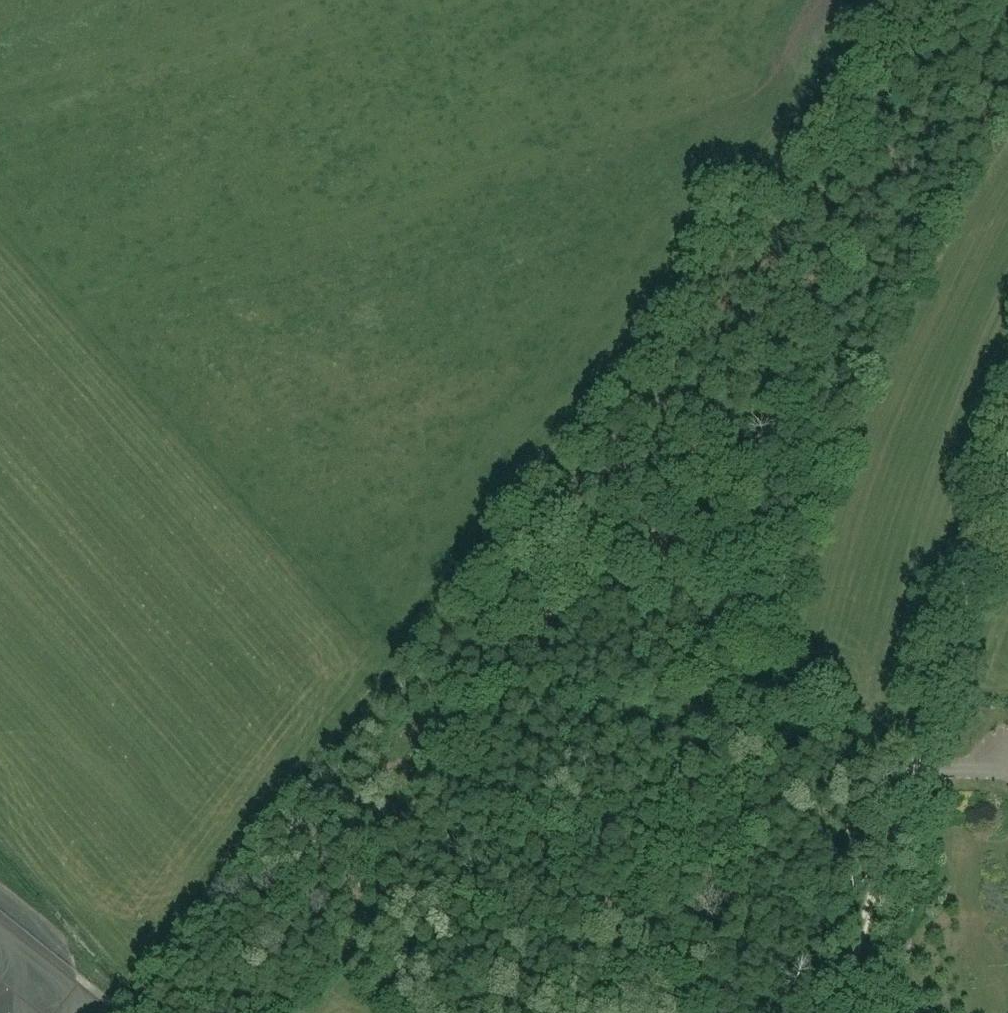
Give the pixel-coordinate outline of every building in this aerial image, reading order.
[(38,953),(40,975),(47,975),(46,952),(38,953)] [(24,983),(15,993),(26,1003),(36,993),(24,983)] [(0,1001),(0,1012),(6,1012),(10,1008),(0,1001)]
